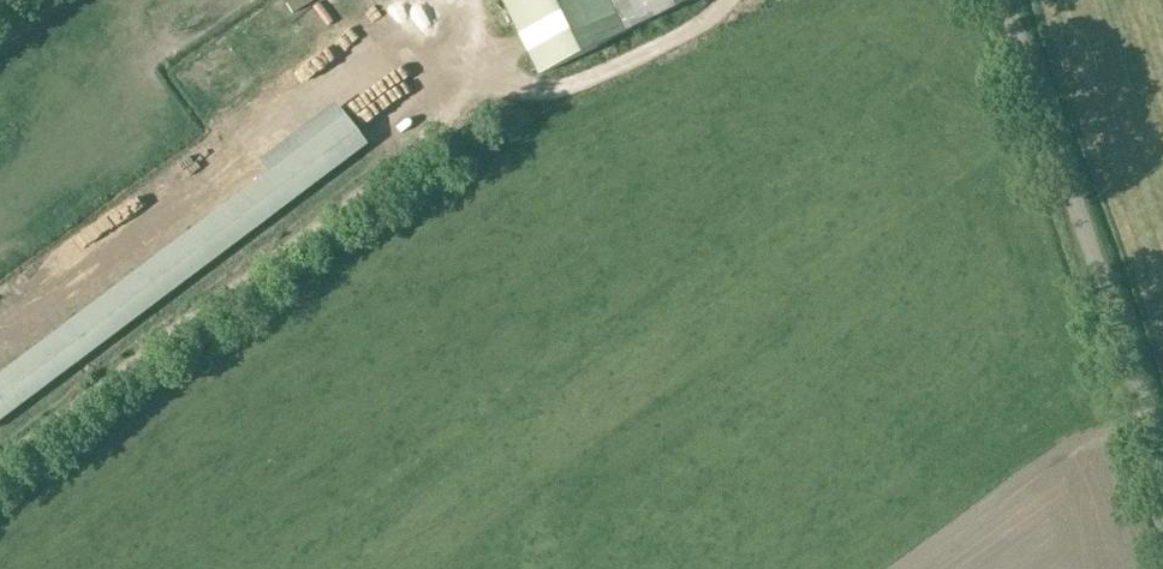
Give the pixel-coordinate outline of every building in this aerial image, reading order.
[(204,4),(215,22),(225,15),(215,0),(211,0),(204,4)] [(538,74),(692,0),(502,0),(538,74)] [(0,372),(0,418),(364,144),(342,114),(0,372)]
